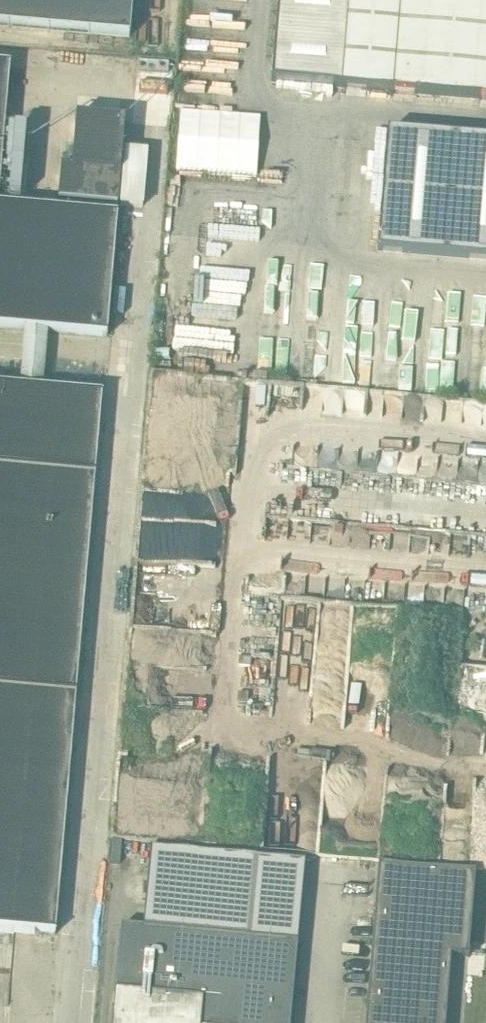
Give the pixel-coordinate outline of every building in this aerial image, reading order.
[(130,37),(133,0),(0,0),(0,26),(130,37)] [(271,81),(485,98),(485,0),(278,0),(271,81)] [(0,64),(0,178),(10,65),(0,64)] [(181,108),(178,173),(261,177),(264,112),(181,108)] [(125,120),(76,116),(72,166),(61,165),(58,199),(118,205),(125,120)] [(388,130),(378,250),(485,259),(485,138),(388,130)] [(107,336),(117,215),(0,204),(0,327),(107,336)] [(26,361),(26,378),(48,379),(48,362),(26,361)] [(356,386),(301,384),(301,395),(323,396),(323,405),(342,406),(342,395),(356,396),(356,386)] [(55,934),(102,394),(0,385),(0,929),(55,934)] [(300,720),(312,721),(313,677),(332,678),(331,691),(350,692),(354,602),(306,599),(300,720)] [(112,1022),(290,1022),(298,942),(248,938),(255,863),(255,858),(256,857),(150,848),(146,892),(143,928),(121,926),(115,991),(115,992),(112,1022)] [(366,1022),(445,1022),(451,955),(469,957),(476,869),(379,861),(366,1022)]
